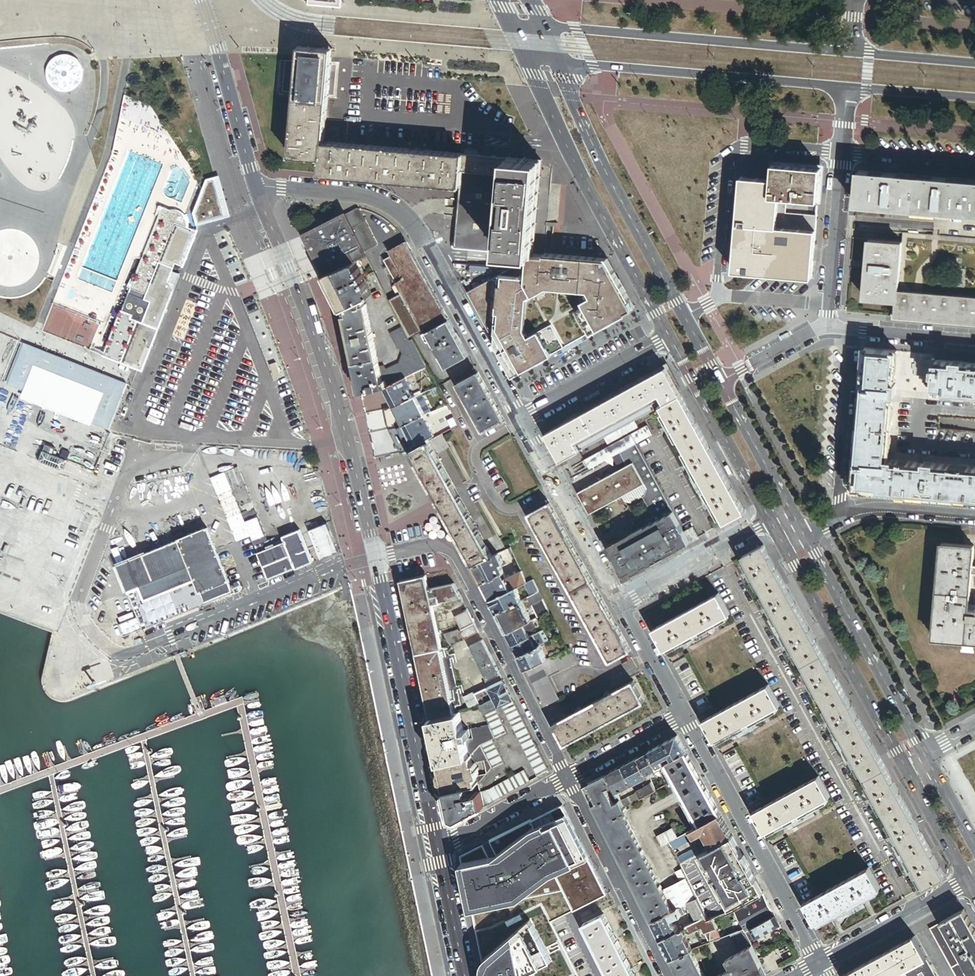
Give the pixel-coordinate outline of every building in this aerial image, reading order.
[(321,174),(445,185),(461,186),(464,154),(417,150),(412,150),(343,143),(325,142),(332,61),(332,58),(333,49),(300,46),(300,55),(299,58),(296,97),(291,156),(322,159),(321,174)] [(82,66),(80,61),(75,57),(69,54),(63,54),(58,56),(53,60),(49,65),(48,71),(49,76),(51,81),(55,85),(60,88),(65,89),(70,88),(75,86),(79,82),(82,78),(83,72),(82,66)] [(141,80),(139,75),(133,74),(129,77),(128,83),(131,87),(136,88),(141,85),(141,80)] [(457,232),(456,248),(501,252),(509,158),(479,155),(466,154),(464,154),(461,186),(458,217),(471,218),(470,234),(457,232)] [(542,161),(509,158),(501,252),(530,254),(533,254),(534,254),(541,167),(542,161)] [(822,168),(774,164),(773,180),(742,177),(734,271),(812,278),(822,168)] [(856,204),(974,214),(974,182),(926,177),(905,176),(871,173),(859,172),(856,204)] [(218,183),(216,177),(214,177),(206,179),(202,188),(190,216),(194,228),(224,220),(228,219),(218,183)] [(143,373),(174,292),(173,288),(172,285),(169,283),(171,277),(176,264),(184,267),(197,233),(188,229),(188,224),(187,220),(186,218),(184,216),(181,213),(178,212),(175,212),(164,208),(162,215),(103,356),(143,373)] [(346,214),(364,251),(377,245),(360,209),(357,208),(346,214)] [(935,215),(891,211),(890,219),(934,222),(935,215)] [(367,256),(364,251),(346,214),(305,235),(325,275),(355,261),(367,256)] [(458,217),(457,232),(470,234),(471,218),(458,217)] [(897,301),(898,292),(902,244),(869,241),(864,298),(897,301)] [(399,296),(403,293),(426,333),(428,332),(449,322),(405,243),(392,250),(395,256),(386,261),(399,285),(395,288),(399,296)] [(513,375),(635,309),(607,260),(547,255),(534,254),(533,254),(530,254),(529,262),(525,261),(468,292),(513,375)] [(372,294),(355,261),(325,275),(343,309),(364,298),(372,294)] [(965,271),(952,270),(950,287),(964,288),(965,271)] [(378,291),(383,289),(374,271),(369,274),(378,291)] [(898,292),(897,301),(896,317),(974,324),(974,299),(898,292)] [(365,304),(364,298),(343,309),(361,393),(383,388),(388,386),(385,380),(382,380),(379,366),(366,304),(365,304)] [(428,332),(451,373),(471,361),(449,322),(428,332)] [(406,377),(427,368),(411,340),(409,341),(402,327),(390,333),(397,347),(399,346),(402,353),(399,362),(386,369),(383,365),(379,366),(382,380),(385,380),(388,386),(406,377)] [(109,428),(127,384),(39,347),(28,342),(12,382),(28,388),(67,405),(65,410),(84,418),(83,421),(92,424),(93,422),(109,428)] [(898,352),(865,349),(861,393),(853,490),(974,501),(974,468),(969,467),(969,468),(960,467),(934,464),(926,463),(926,464),(923,463),(923,464),(918,463),(889,460),(889,453),(890,454),(892,426),(892,418),(893,418),(894,403),(894,396),(896,396),(897,384),(895,384),(898,352)] [(936,368),(936,362),(916,360),(915,365),(913,365),(913,371),(915,371),(914,376),(935,378),(935,376),(932,375),(933,367),(936,368)] [(936,362),(936,368),(933,367),(932,375),(935,376),(935,378),(934,394),(949,396),(949,395),(953,396),(967,397),(974,397),(974,398),(974,364),(962,363),(954,362),(936,361),(936,362)] [(546,434),(562,462),(581,451),(578,444),(671,392),(678,388),(667,368),(646,379),(546,434)] [(484,432),(504,420),(478,373),(458,385),(484,432)] [(406,377),(388,386),(383,388),(394,408),(412,398),(407,387),(410,386),(407,380),(406,378),(406,377)] [(661,407),(681,395),(678,388),(671,392),(578,444),(581,451),(606,437),(634,421),(661,407)] [(421,394),(415,397),(425,416),(430,413),(424,399),(421,395),(421,394)] [(746,512),(681,395),(661,407),(663,410),(725,524),(746,512)] [(415,397),(412,398),(394,408),(403,426),(424,416),(425,416),(415,397)] [(398,429),(411,452),(430,442),(428,439),(434,436),(424,416),(403,426),(398,429)] [(638,427),(634,421),(606,437),(609,443),(638,427)] [(653,435),(649,426),(632,435),(634,438),(637,444),(653,435)] [(583,463),(588,471),(591,470),(587,463),(634,438),(632,435),(583,463)] [(637,444),(634,438),(587,463),(591,470),(621,453),(627,449),(637,444)] [(473,566),(492,556),(466,508),(459,494),(430,442),(411,452),(435,495),(440,504),(445,513),(458,538),(473,566)] [(637,444),(627,449),(632,457),(641,452),(637,444)] [(626,501),(632,503),(644,497),(654,516),(657,521),(674,512),(641,452),(632,457),(627,449),(621,453),(628,467),(634,463),(645,484),(623,496),(626,501)] [(628,467),(579,493),(591,514),(623,496),(645,484),(634,463),(628,467)] [(239,464),(225,470),(267,577),(292,567),(293,569),(311,562),(298,530),(282,536),(283,541),(272,545),(239,464)] [(610,663),(631,651),(550,504),(529,515),(610,663)] [(609,548),(618,564),(622,571),(629,567),(633,575),(691,543),(686,533),(674,512),(657,521),(647,527),(646,526),(635,532),(632,534),(632,535),(609,548)] [(657,521),(654,516),(633,528),(635,532),(646,526),(647,527),(657,521)] [(327,523),(310,529),(321,556),(337,550),(327,523)] [(691,543),(699,538),(693,528),(686,533),(691,543)] [(127,622),(127,621),(108,627),(112,639),(131,633),(131,634),(228,596),(202,532),(116,567),(136,618),(127,622)] [(941,553),(939,584),(934,638),(974,642),(974,609),(969,609),(972,574),(973,567),(974,547),(942,544),(941,553)] [(764,545),(743,557),(925,888),(945,877),(764,545)] [(498,553),(492,556),(473,566),(483,584),(499,576),(504,573),(500,565),(503,564),(500,557),(498,553)] [(629,567),(622,571),(626,579),(633,575),(629,567)] [(527,583),(522,572),(506,580),(511,591),(517,588),(526,584),(527,583)] [(426,575),(400,581),(416,654),(422,653),(407,586),(423,583),(425,590),(429,589),(426,575)] [(491,601),(511,591),(506,580),(502,582),(499,576),(483,584),(491,601)] [(407,586),(422,653),(440,649),(441,649),(432,604),(461,598),(455,584),(429,589),(425,590),(423,583),(407,586)] [(527,584),(527,583),(526,584),(532,596),(540,592),(536,585),(535,585),(529,588),(527,584)] [(237,592),(233,584),(228,587),(232,595),(237,592)] [(520,593),(517,588),(511,591),(491,601),(497,613),(521,601),(518,594),(520,593)] [(550,612),(540,592),(532,596),(528,598),(538,618),(550,612)] [(719,594),(654,630),(665,651),(731,615),(719,594)] [(531,621),(521,601),(497,613),(507,633),(531,621)] [(461,629),(461,630),(475,624),(468,610),(455,617),(461,629)] [(532,620),(531,621),(507,633),(514,646),(530,638),(528,632),(536,628),(532,620)] [(475,624),(461,630),(459,631),(464,640),(479,633),(475,624)] [(459,631),(461,630),(461,629),(444,634),(449,647),(464,640),(459,631)] [(550,641),(544,630),(540,633),(545,644),(550,641)] [(545,644),(540,633),(534,636),(537,641),(534,642),(535,644),(538,643),(539,646),(540,646),(545,644)] [(534,636),(530,638),(514,646),(519,657),(539,646),(538,643),(535,644),(534,642),(537,641),(534,636)] [(487,682),(500,675),(483,640),(470,647),(487,682)] [(519,657),(526,670),(547,659),(540,646),(539,646),(519,657)] [(463,707),(449,647),(441,649),(440,649),(453,709),(463,707)] [(526,670),(545,707),(559,700),(548,677),(577,662),(570,648),(547,659),(526,670)] [(440,649),(422,653),(416,654),(429,714),(430,719),(454,714),(453,709),(440,649)] [(429,714),(416,654),(415,655),(428,714),(429,714)] [(514,701),(504,680),(475,695),(476,698),(477,700),(491,693),(494,700),(480,707),(484,716),(496,710),(503,707),(514,701)] [(554,725),(565,746),(645,703),(634,682),(611,694),(605,697),(582,710),(577,713),(554,725)] [(770,685),(704,721),(715,742),(781,706),(770,685)] [(469,708),(479,704),(477,700),(476,698),(466,703),(469,708)] [(503,707),(538,778),(549,772),(514,701),(503,707)] [(508,734),(496,710),(484,716),(489,726),(496,739),(496,740),(508,734)] [(460,712),(454,714),(430,719),(440,763),(470,757),(466,741),(466,738),(464,731),(460,712)] [(480,748),(481,746),(494,740),(496,739),(489,726),(472,730),(474,740),(476,739),(480,748)] [(678,737),(649,752),(658,769),(666,764),(687,753),(678,737)] [(471,757),(480,748),(476,739),(474,740),(466,741),(470,757),(471,757)] [(470,757),(440,763),(446,791),(467,787),(479,785),(492,769),(493,770),(505,764),(494,740),(481,746),(480,748),(471,757),(470,757)] [(658,769),(649,752),(638,758),(647,775),(658,769)] [(701,780),(687,753),(666,764),(681,791),(685,799),(700,826),(720,815),(706,788),(701,780)] [(647,775),(638,758),(622,766),(633,784),(639,781),(645,777),(646,781),(650,779),(647,775)] [(622,766),(606,775),(607,775),(618,796),(621,794),(620,792),(633,784),(622,766)] [(524,771),(496,787),(502,798),(530,782),(524,771)] [(652,921),(673,910),(663,891),(625,814),(628,812),(625,807),(625,808),(622,802),(618,796),(607,775),(589,785),(599,803),(594,805),(652,921)] [(819,776),(754,812),(765,833),(831,797),(819,776)] [(643,788),(639,781),(633,784),(636,791),(643,788)] [(641,799),(656,791),(652,783),(643,788),(636,791),(638,794),(641,799)] [(458,821),(484,807),(481,792),(468,794),(467,787),(446,791),(452,818),(458,821)] [(481,792),(484,807),(502,798),(496,787),(488,791),(481,792)] [(638,794),(622,802),(625,808),(625,807),(641,799),(638,794)] [(732,836),(720,815),(700,826),(678,838),(668,843),(673,851),(704,834),(712,848),(732,836)] [(464,868),(474,912),(522,903),(560,879),(589,860),(569,817),(538,829),(501,859),(464,868)] [(668,843),(678,838),(673,829),(658,837),(663,846),(668,843)] [(706,851),(699,854),(731,911),(734,910),(764,894),(755,878),(752,873),(746,861),(732,836),(712,848),(706,851)] [(703,846),(678,860),(680,865),(699,854),(706,851),(703,846)] [(589,860),(560,879),(575,910),(607,895),(589,860)] [(870,868),(804,904),(816,925),(881,889),(870,868)] [(682,882),(687,879),(683,870),(677,873),(682,882)] [(697,898),(687,879),(682,882),(663,891),(673,910),(678,908),(680,907),(687,903),(697,898)] [(776,915),(764,894),(734,910),(744,930),(745,932),(751,929),(776,915)] [(706,917),(697,898),(687,903),(696,922),(698,921),(706,917)] [(678,908),(673,910),(652,921),(661,939),(678,931),(675,924),(673,924),(671,920),(681,915),(681,914),(678,908)] [(744,930),(734,910),(731,911),(712,919),(716,927),(713,929),(711,930),(715,941),(730,936),(744,930)] [(964,910),(942,922),(942,923),(971,975),(974,975),(974,930),(964,910)] [(608,975),(635,975),(604,914),(582,925),(608,975)] [(781,925),(776,915),(751,929),(757,938),(781,925)] [(713,929),(709,921),(706,917),(698,921),(702,928),(705,933),(711,930),(713,929)] [(532,919),(487,964),(485,971),(486,975),(533,975),(533,974),(553,963),(532,919)] [(696,922),(683,928),(686,934),(690,934),(702,928),(698,921),(696,922)] [(942,923),(931,929),(957,975),(971,975),(942,923)] [(683,928),(678,931),(661,939),(671,959),(691,951),(685,937),(686,934),(683,928)] [(710,943),(715,941),(711,930),(705,933),(710,943)] [(745,932),(744,930),(730,936),(739,953),(726,960),(731,970),(720,975),(721,975),(765,975),(767,975),(759,960),(745,932)] [(927,959),(915,937),(844,975),(896,975),(927,959)] [(691,951),(671,959),(680,975),(704,975),(691,951)] [(927,959),(896,975),(937,975),(927,959)]
